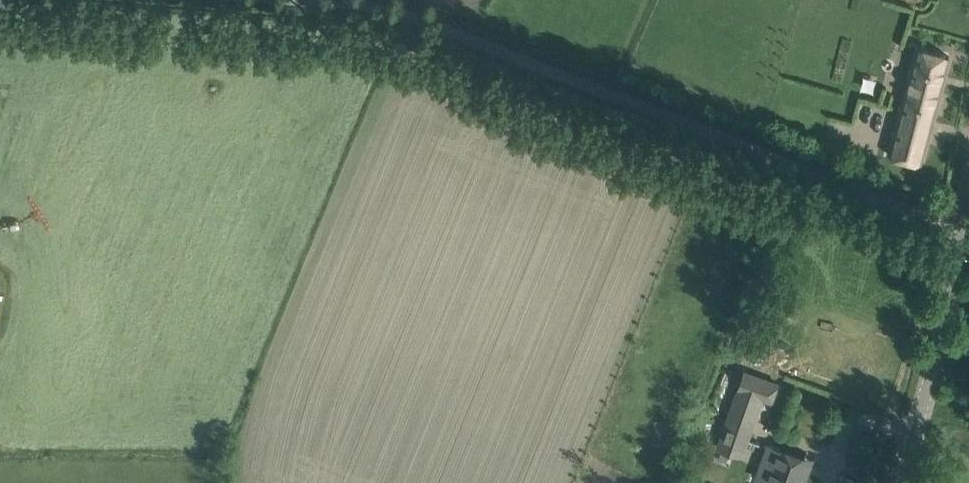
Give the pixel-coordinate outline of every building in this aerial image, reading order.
[(916,47),(888,154),(921,162),(949,56),(916,47)] [(752,391),(770,398),(775,384),(743,372),(728,408),(743,415),(752,391)] [(743,454),(753,422),(728,414),(718,445),(743,454)] [(764,481),(763,482),(804,482),(806,477),(809,478),(816,460),(778,446),(777,447),(769,444),(757,478),(764,481)]
